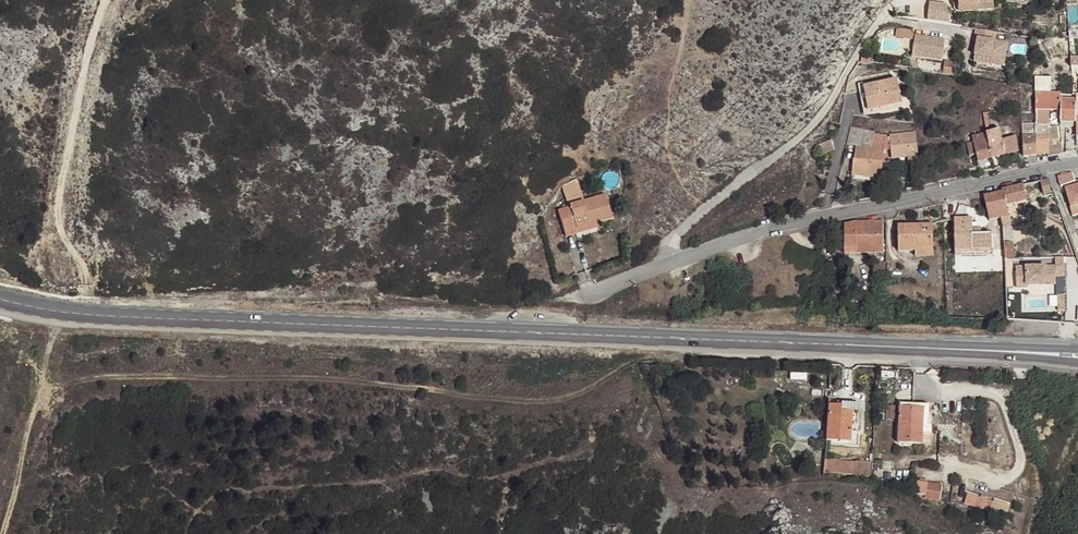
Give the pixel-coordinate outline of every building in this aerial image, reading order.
[(978,0),(978,6),(959,8),(959,12),(993,9),(993,0),(979,0),(978,0)] [(931,1),(931,21),(952,22),(953,2),(931,1)] [(897,36),(915,38),(916,29),(898,27),(897,36)] [(1004,66),(1007,42),(995,40),(996,32),(976,29),(975,37),(978,38),(976,56),(992,58),(991,64),(1004,66)] [(944,40),(916,35),(915,40),(913,52),(913,56),(941,61),(944,40)] [(992,58),(976,56),(975,62),(991,64),(992,58)] [(948,61),(946,73),(957,75),(958,63),(948,61)] [(897,79),(863,86),(868,111),(902,104),(897,79)] [(903,108),(902,104),(868,111),(863,86),(862,83),(858,83),(865,116),(903,108)] [(1060,93),(1035,92),(1036,110),(1049,110),(1049,125),(1036,125),(1036,136),(1049,136),(1058,135),(1056,122),(1060,123),(1061,99),(1060,93)] [(1061,99),(1060,123),(1062,123),(1074,123),(1076,123),(1076,118),(1076,100),(1061,99)] [(1036,124),(1021,125),(1023,157),(1036,155),(1036,136),(1036,125),(1036,124)] [(850,127),(847,144),(856,146),(855,160),(854,159),(852,175),(881,178),(884,149),(886,138),(886,137),(874,135),(875,132),(850,127)] [(1000,129),(987,133),(991,158),(1004,155),(1002,141),(1000,129)] [(909,165),(919,164),(916,132),(890,135),(890,137),(891,148),(892,158),(908,157),(909,165)] [(978,162),(991,158),(987,133),(972,137),(973,142),(967,144),(970,155),(977,154),(978,162)] [(1049,136),(1036,136),(1036,155),(1048,154),(1048,140),(1049,136)] [(1019,151),(1016,137),(1002,141),(1004,155),(1019,151)] [(1066,152),(1076,151),(1076,137),(1066,137),(1066,152)] [(1048,154),(1048,156),(1063,153),(1062,142),(1059,142),(1059,139),(1048,140),(1048,154)] [(834,150),(832,140),(819,145),(821,155),(834,150)] [(1072,173),(1057,177),(1061,186),(1065,196),(1077,191),(1077,188),(1075,181),(1074,181),(1072,173)] [(615,217),(608,192),(585,199),(580,179),(563,183),(569,205),(559,208),(568,236),(601,227),(599,222),(615,217)] [(1043,195),(1051,193),(1048,179),(1040,181),(1043,195)] [(1006,205),(1026,200),(1023,185),(1002,190),(1002,192),(984,197),(987,210),(989,220),(1001,218),(1003,229),(1005,259),(1005,268),(1019,267),(1018,259),(1014,259),(1012,228),(1006,205)] [(972,219),(954,220),(955,250),(993,250),(993,234),(980,235),(980,228),(978,228),(972,228),(972,223),(972,219)] [(883,222),(856,223),(844,225),(845,253),(883,252),(883,222)] [(932,225),(898,226),(899,252),(916,251),(933,251),(932,225)] [(883,278),(883,261),(875,261),(874,277),(883,278)] [(1019,267),(1005,268),(1005,276),(1019,275),(1019,267)] [(852,410),(852,403),(841,402),(841,405),(841,410),(852,411),(852,410)] [(828,404),(826,440),(850,441),(850,445),(858,446),(859,433),(859,431),(856,431),(857,403),(852,403),(852,410),(852,411),(841,410),(841,405),(828,404)] [(899,443),(922,443),(923,433),(932,433),(932,427),(928,424),(929,405),(900,404),(899,443)] [(896,419),(896,405),(887,405),(887,419),(896,419)] [(856,461),(825,459),(824,471),(855,474),(855,468),(856,461)] [(928,483),(917,481),(915,492),(926,494),(926,496),(939,499),(942,485),(928,482),(928,483)] [(991,511),(994,501),(970,494),(967,504),(991,511)]
